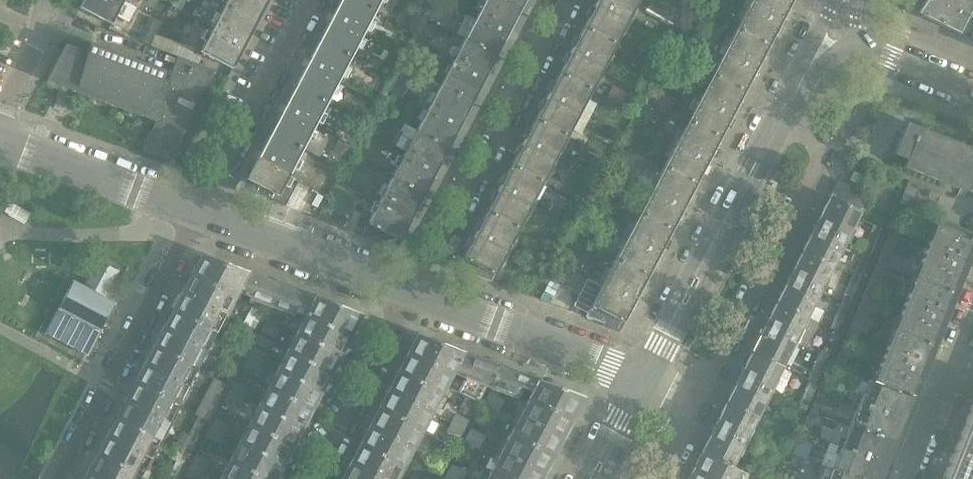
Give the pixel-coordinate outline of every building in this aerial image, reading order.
[(79,7),(97,17),(111,24),(124,0),(83,0),(79,7)] [(224,6),(256,23),(268,0),(227,0),(224,6)] [(319,40),(352,57),(376,12),(354,0),(340,0),(319,40)] [(376,12),(382,0),(354,0),(376,12)] [(501,0),(485,0),(464,40),(496,57),(520,10),(501,0)] [(520,10),(525,0),(501,0),(520,10)] [(583,27),(615,44),(638,0),(598,0),(583,27)] [(736,29),(768,46),(792,1),(790,0),(751,0),(736,29)] [(929,0),(926,0),(918,12),(922,14),(921,15),(959,34),(972,5),(972,0),(929,0)] [(684,22),(650,4),(645,12),(671,27),(661,46),(662,47),(655,62),(661,65),(684,22)] [(256,23),(224,6),(199,53),(215,59),(232,68),(256,23)] [(426,20),(437,26),(444,13),(432,7),(426,20)] [(150,45),(161,22),(149,17),(138,39),(150,45)] [(583,27),(564,64),(559,74),(591,90),(615,44),(583,27)] [(736,29),(712,75),(744,92),(768,46),(736,29)] [(177,43),(158,36),(155,46),(174,52),(177,43)] [(319,40),(295,86),(327,104),(352,57),(319,40)] [(464,40),(440,86),(471,103),(496,57),(464,40)] [(163,72),(89,44),(86,52),(65,44),(46,81),(154,122),(155,120),(157,121),(150,138),(148,137),(143,151),(173,162),(182,145),(177,143),(193,112),(178,104),(180,99),(196,105),(214,71),(177,57),(170,75),(163,73),(163,72)] [(559,74),(549,92),(535,120),(566,137),(591,90),(559,74)] [(744,92),(712,75),(688,121),(720,138),(744,92)] [(295,86),(271,132),(304,149),(327,104),(295,86)] [(471,103),(440,86),(416,133),(447,149),(471,103)] [(373,111),(364,129),(373,134),(382,116),(373,111)] [(535,120),(510,167),(542,184),(566,137),(535,120)] [(688,121),(663,168),(695,185),(720,138),(688,121)] [(894,154),(907,159),(904,167),(960,189),(965,176),(972,179),(972,149),(919,128),(917,133),(905,128),(894,154)] [(627,129),(622,140),(630,144),(635,133),(627,129)] [(286,182),(304,149),(271,132),(251,169),(248,167),(237,188),(285,206),(296,187),(286,182)] [(416,133),(392,179),(423,196),(447,149),(416,133)] [(338,143),(332,153),(347,160),(349,156),(352,150),(338,143)] [(510,167),(486,213),(518,230),(542,184),(510,167)] [(663,168),(639,214),(671,231),(695,185),(663,168)] [(849,181),(860,186),(865,178),(854,172),(849,181)] [(423,196),(392,179),(363,235),(396,247),(423,196)] [(838,181),(825,206),(854,221),(857,216),(866,197),(838,181)] [(902,205),(936,213),(941,188),(908,181),(902,205)] [(31,213),(10,201),(5,209),(26,221),(31,213)] [(843,244),(854,221),(825,206),(814,229),(843,244)] [(496,272),(518,230),(486,213),(462,259),(496,272)] [(596,220),(583,213),(576,226),(589,233),(596,220)] [(900,213),(889,239),(898,242),(909,216),(900,213)] [(671,231),(639,214),(615,260),(647,277),(671,231)] [(871,258),(877,245),(875,244),(881,228),(874,225),(862,254),(871,258)] [(935,226),(915,279),(952,294),(972,242),(972,241),(935,226)] [(831,268),(843,244),(814,229),(802,253),(831,268)] [(551,247),(558,251),(565,237),(558,233),(551,247)] [(580,243),(573,239),(568,249),(575,253),(580,243)] [(889,239),(878,265),(887,268),(898,242),(889,239)] [(819,293),(831,268),(802,253),(789,278),(819,293)] [(864,274),(871,258),(862,254),(847,290),(841,305),(850,308),(856,294),(864,274)] [(201,256),(192,275),(234,297),(237,290),(246,272),(201,256)] [(496,272),(462,259),(457,269),(491,282),(496,272)] [(87,355),(114,304),(104,298),(118,271),(98,260),(83,288),(73,282),(46,334),(87,355)] [(585,316),(620,329),(647,277),(615,260),(585,316)] [(878,265),(867,291),(876,294),(887,268),(878,265)] [(281,285),(246,272),(237,290),(250,297),(249,299),(268,306),(273,307),(281,285)] [(234,297),(192,275),(173,310),(215,332),(234,297)] [(806,318),(819,293),(789,278),(777,303),(806,318)] [(952,294),(915,279),(894,332),(931,347),(952,294)] [(306,316),(316,298),(281,285),(273,307),(284,312),(292,315),(295,311),(307,316),(306,316)] [(867,291),(856,316),(865,320),(876,294),(867,291)] [(348,338),(361,314),(316,298),(306,316),(307,316),(348,338)] [(794,344),(806,318),(777,303),(764,329),(794,344)] [(828,360),(850,308),(841,305),(819,356),(828,360)] [(244,324),(240,323),(235,332),(249,340),(263,312),(253,307),(244,324)] [(215,332),(173,310),(154,346),(196,368),(215,332)] [(348,338),(307,316),(298,333),(339,355),(348,338)] [(856,316),(845,342),(854,346),(865,320),(856,316)] [(280,330),(266,322),(261,331),(276,339),(280,330)] [(781,369),(794,344),(764,329),(752,353),(781,369)] [(931,347),(894,332),(874,383),(911,399),(931,347)] [(339,355),(298,333),(288,352),(329,374),(339,355)] [(274,342),(259,335),(255,343),(269,351),(274,342)] [(453,373),(464,352),(417,335),(407,355),(451,377),(453,373)] [(843,371),(854,346),(845,342),(834,368),(837,369),(843,371)] [(196,368),(154,346),(135,382),(178,405),(196,368)] [(263,362),(270,366),(274,358),(253,347),(244,365),(257,372),(263,362)] [(219,357),(227,361),(224,367),(232,371),(240,357),(223,348),(219,357)] [(329,374),(288,352),(278,370),(320,393),(329,374)] [(488,388),(498,365),(464,352),(453,373),(464,379),(458,392),(466,396),(461,406),(465,408),(463,413),(472,418),(486,387),(488,388)] [(769,393),(781,369),(752,353),(739,378),(769,393)] [(451,377),(407,355),(398,373),(441,396),(451,377)] [(822,376),(828,360),(819,356),(812,372),(803,394),(797,408),(806,412),(822,376)] [(532,393),(540,380),(498,365),(488,388),(491,390),(482,407),(498,415),(506,400),(498,396),(500,393),(516,398),(520,388),(532,393)] [(825,399),(837,369),(834,368),(829,366),(816,396),(825,399)] [(320,393),(278,370),(269,388),(310,410),(320,393)] [(441,396),(398,373),(388,391),(432,414),(441,396)] [(225,383),(214,377),(204,396),(195,391),(188,405),(197,409),(195,414),(199,416),(180,452),(176,450),(171,459),(175,461),(167,478),(162,476),(161,478),(176,478),(225,383)] [(757,418),(769,393),(739,378),(727,402),(757,418)] [(584,397),(540,380),(532,393),(529,398),(572,421),(584,397)] [(902,421),(911,399),(874,383),(867,381),(859,403),(902,421)] [(178,405),(135,382),(116,418),(159,440),(178,405)] [(239,408),(248,389),(234,382),(224,401),(239,408)] [(310,410),(269,388),(259,406),(301,428),(310,410)] [(432,414),(388,391),(379,408),(423,431),(432,414)] [(572,421),(529,398),(510,434),(553,457),(572,421)] [(744,443),(757,418),(727,402),(714,428),(744,443)] [(893,443),(902,421),(859,403),(850,426),(893,443)] [(943,478),(972,478),(972,403),(943,478)] [(301,428),(259,406),(250,425),(291,447),(301,428)] [(423,431),(379,408),(369,427),(413,450),(423,431)] [(799,429),(806,412),(797,408),(790,425),(787,433),(795,436),(798,428),(799,429)] [(811,410),(800,436),(802,436),(808,439),(810,436),(819,414),(811,410)] [(469,420),(456,413),(446,432),(460,439),(469,420)] [(826,417),(822,426),(833,430),(837,421),(826,417)] [(159,440),(116,418),(98,454),(140,476),(159,440)] [(221,444),(230,425),(215,418),(206,437),(221,444)] [(291,447),(250,425),(240,443),(282,465),(291,447)] [(884,465),(893,443),(850,426),(841,448),(884,465)] [(413,450),(369,427),(360,445),(404,468),(413,450)] [(487,436),(471,427),(464,442),(480,450),(487,436)] [(732,468),(744,443),(714,428),(702,453),(732,468)] [(510,434),(491,470),(508,478),(541,478),(553,457),(510,434)] [(802,438),(796,453),(808,458),(814,443),(802,438)] [(240,443),(231,461),(265,478),(274,478),(282,465),(240,443)] [(360,445),(350,464),(380,478),(398,478),(404,468),(360,445)] [(884,465),(841,448),(832,470),(854,478),(879,478),(884,465)] [(441,476),(451,457),(437,450),(427,469),(441,476)] [(702,453),(689,478),(746,478),(748,476),(732,468),(702,453)] [(98,454),(85,478),(139,478),(140,476),(98,454)] [(211,462),(197,454),(187,473),(198,478),(202,478),(211,462)] [(231,461),(221,478),(222,478),(265,478),(231,461)] [(350,464),(342,478),(380,478),(350,464)] [(452,464),(445,478),(447,478),(464,478),(468,472),(452,464)] [(832,470),(823,466),(818,478),(854,478),(832,470)] [(491,470),(487,478),(508,478),(491,470)]
